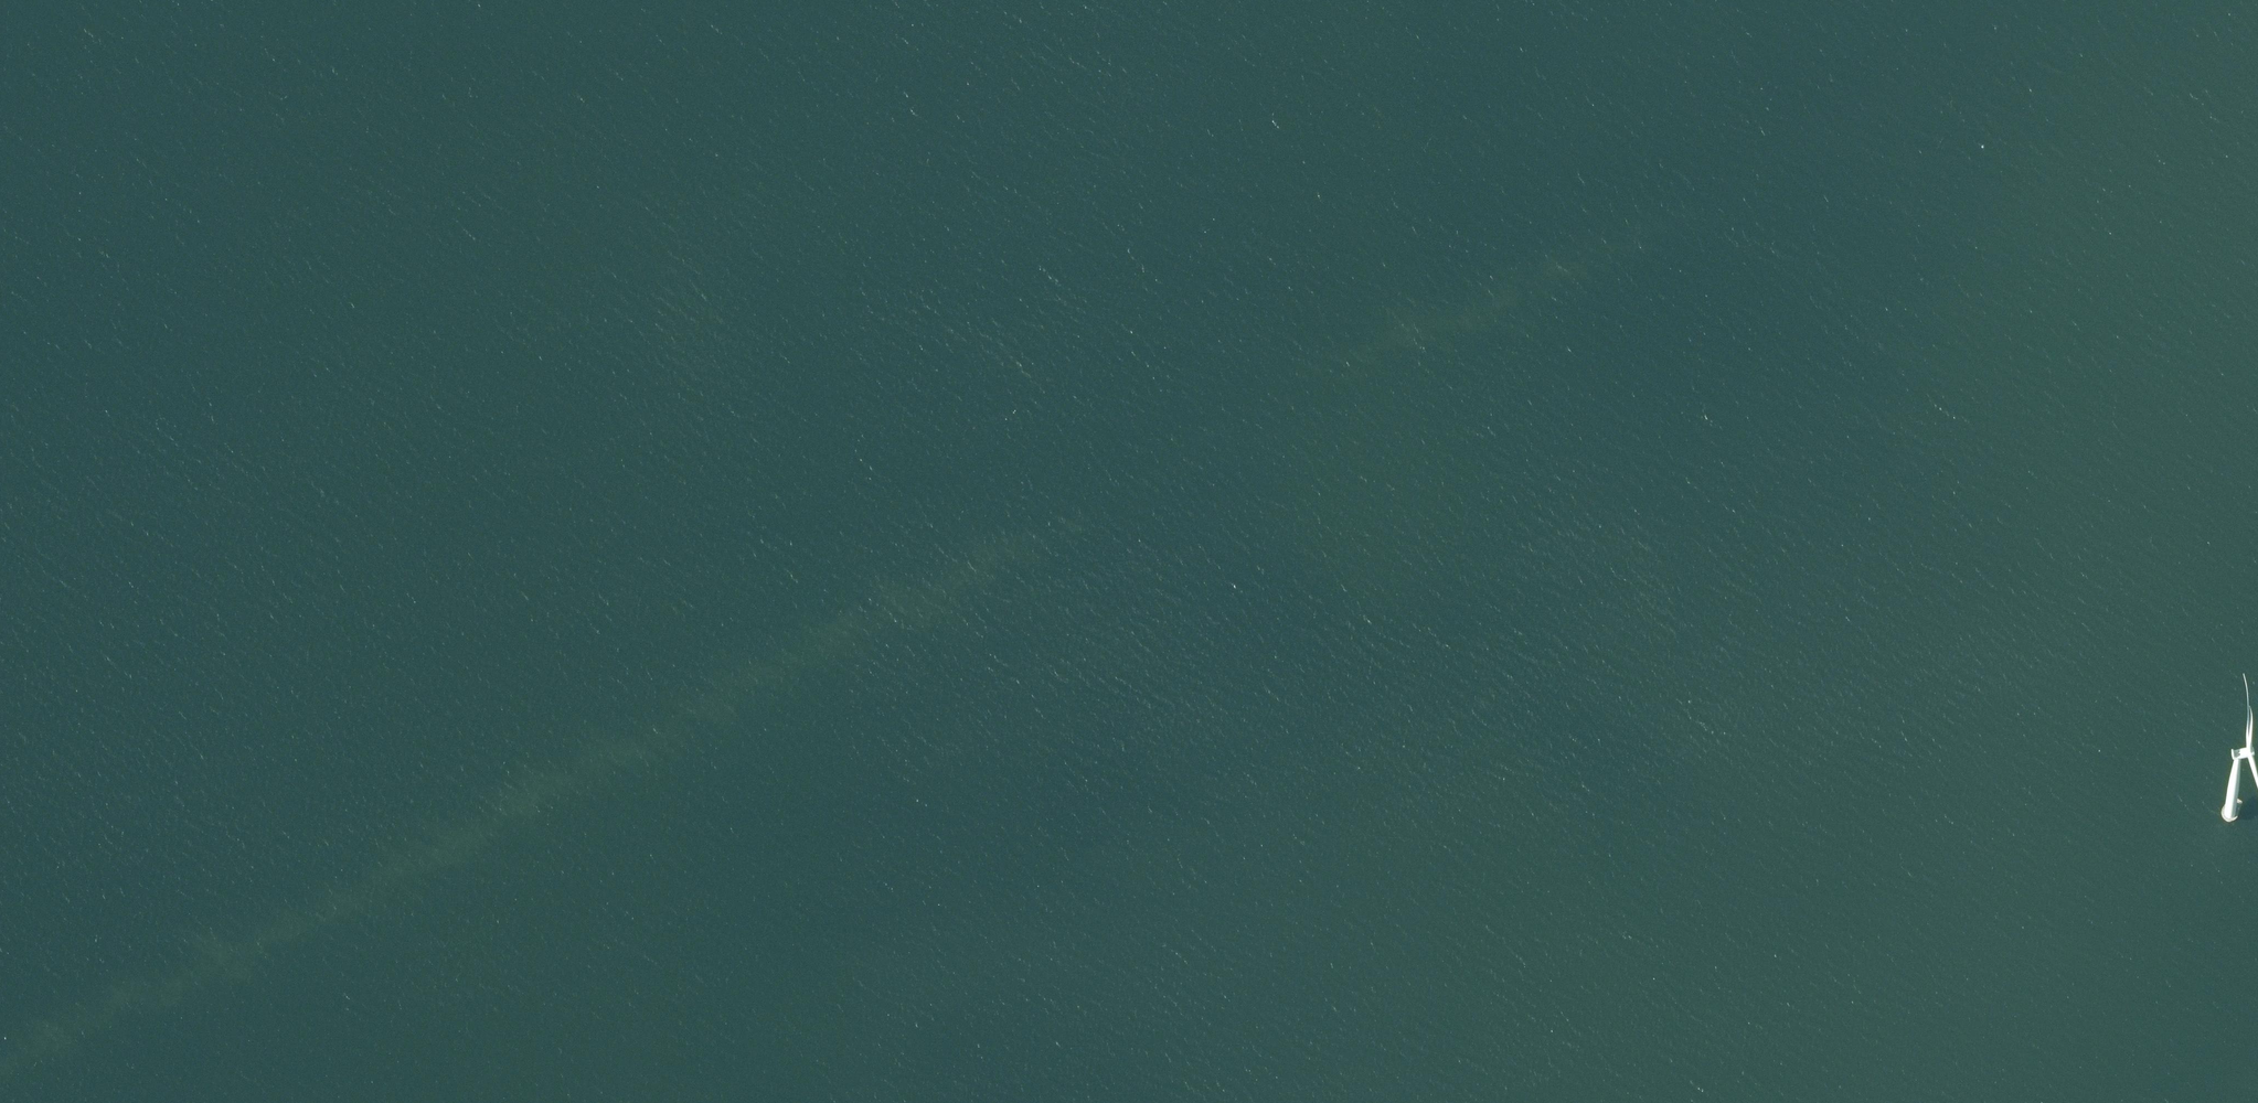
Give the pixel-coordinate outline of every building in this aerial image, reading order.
[(2225,817),(2224,819),(2224,822),(2226,824),(2228,825),(2231,825),(2233,823),(2235,821),(2235,818),(2234,816),(2232,814),(2229,814),(2227,815),(2225,817)]
